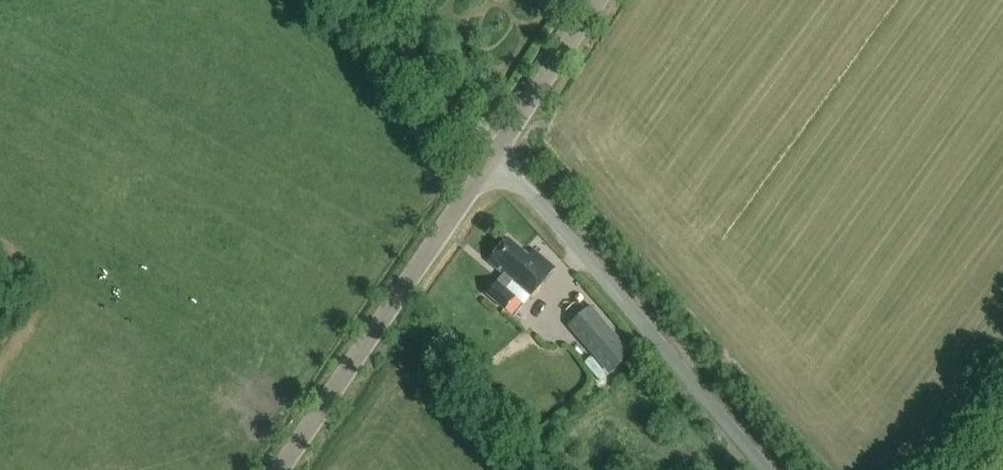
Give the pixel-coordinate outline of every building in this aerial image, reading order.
[(507,238),(488,261),(503,274),(487,293),(505,308),(515,296),(505,288),(511,280),(530,296),(554,267),(533,249),(528,255),(507,238)] [(608,373),(612,369),(631,353),(590,305),(566,326),(608,373)]
